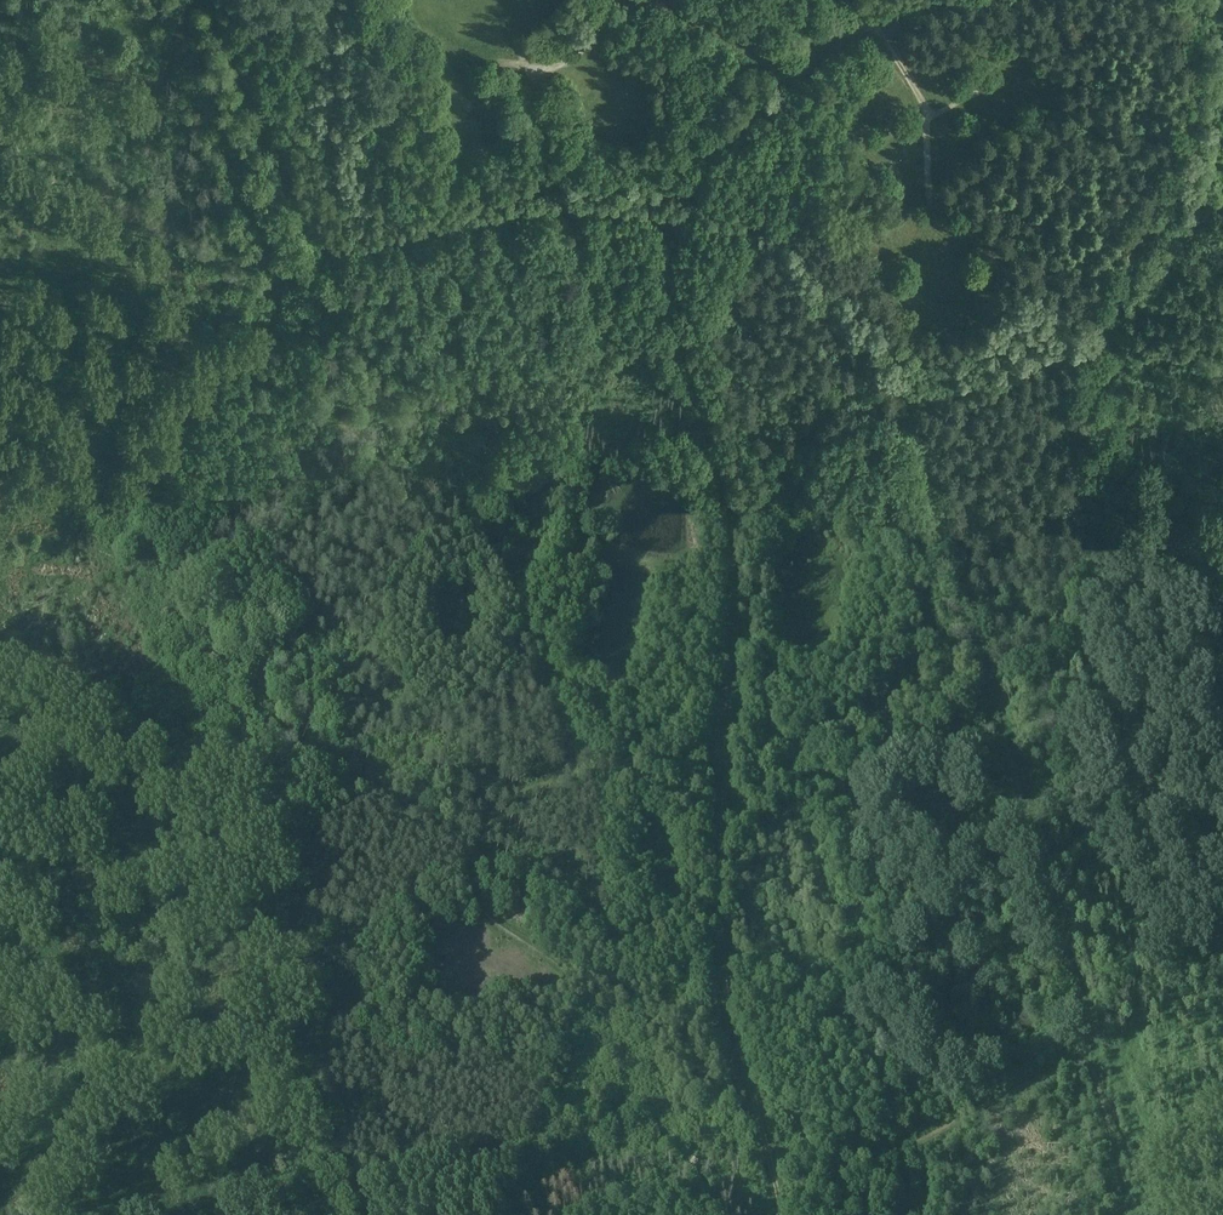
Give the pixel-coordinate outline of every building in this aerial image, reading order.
[(894,17),(887,21),(891,30),(898,27),(894,17)] [(469,102),(461,103),(463,114),(471,113),(469,102)]
